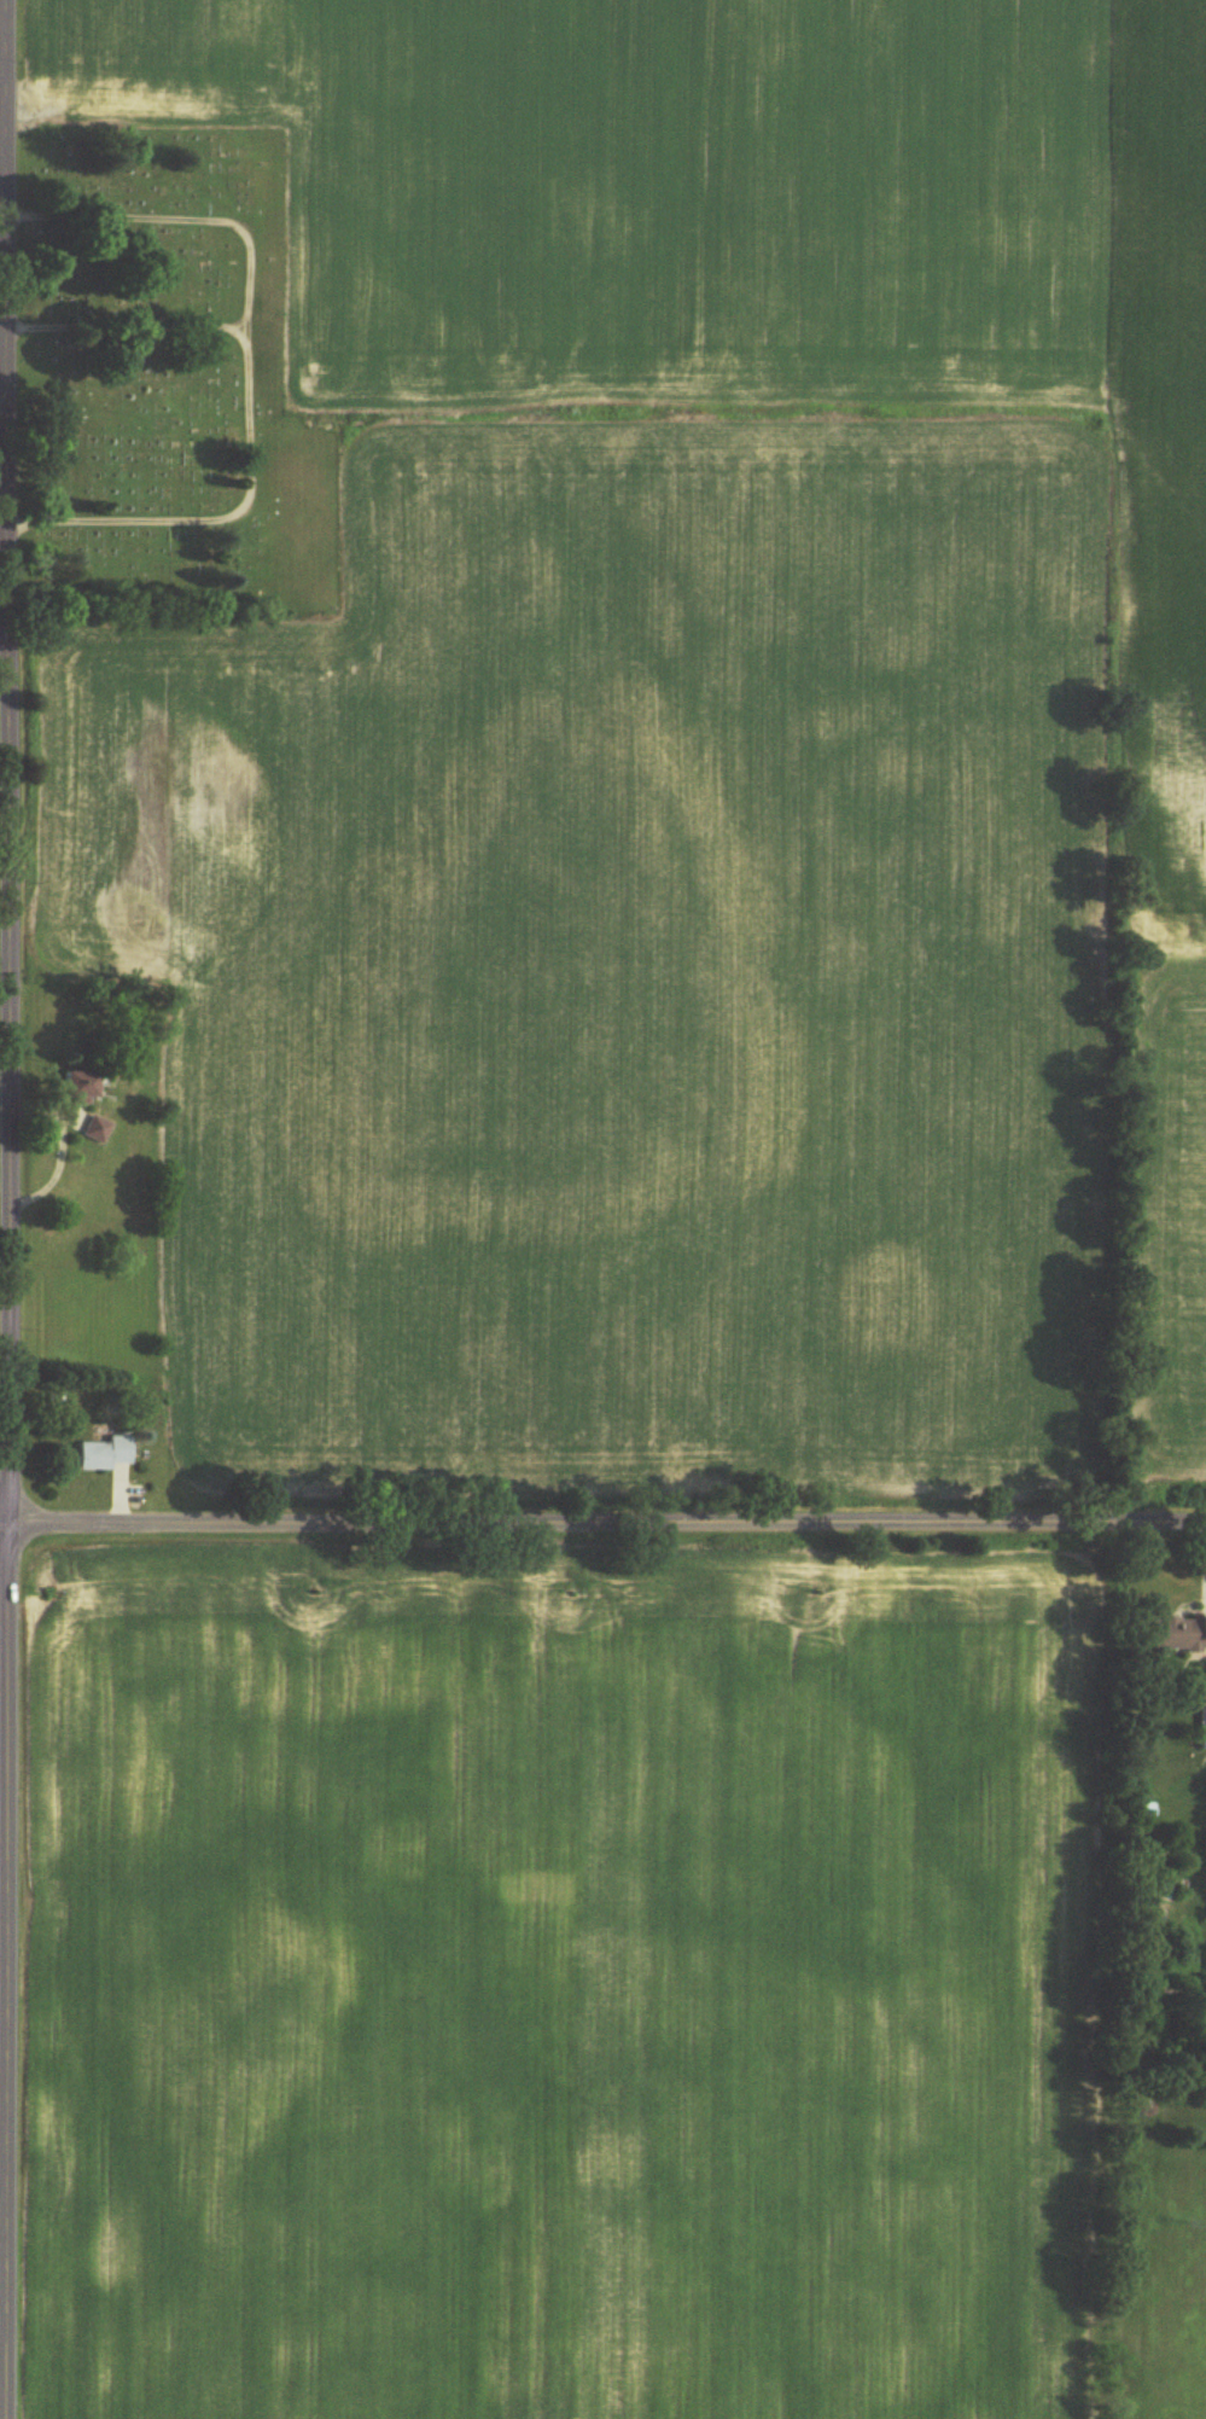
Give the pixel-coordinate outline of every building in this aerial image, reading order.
[(95,1072),(63,1072),(63,1101),(95,1101),(95,1072)] [(82,1136),(101,1145),(110,1126),(90,1117),(82,1136)] [(110,1443),(80,1443),(80,1472),(112,1472),(112,1466),(132,1466),(132,1437),(110,1437),(110,1443)] [(1154,1619),(1153,1652),(1205,1652),(1205,1620),(1154,1619)]
